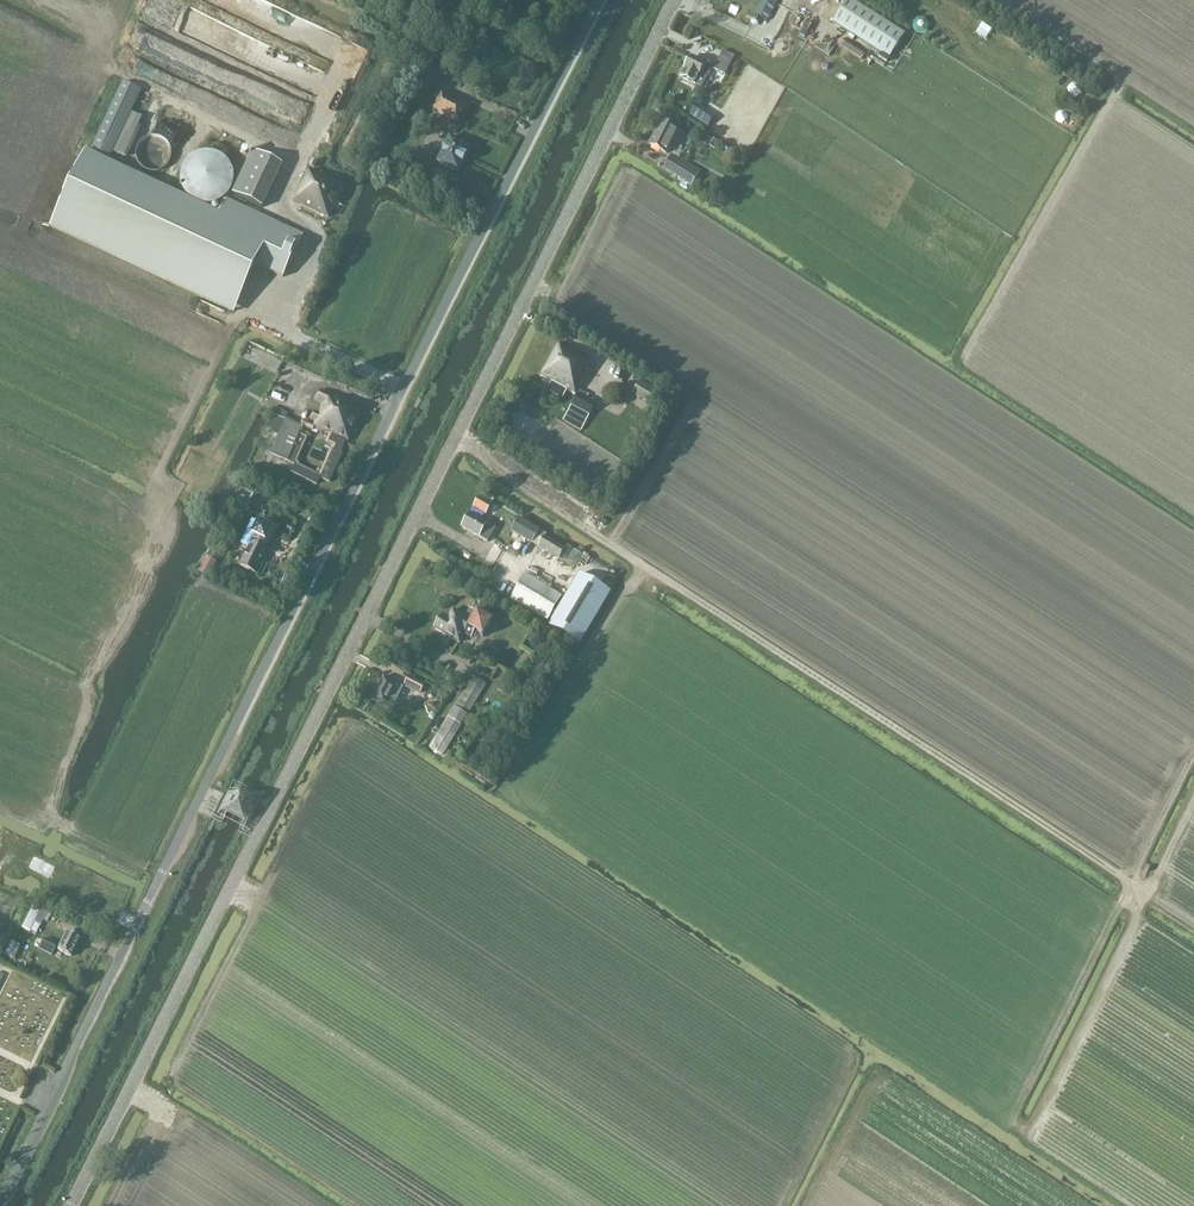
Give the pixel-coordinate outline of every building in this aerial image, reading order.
[(761,18),(767,21),(778,0),(762,0),(754,15),(761,18)] [(904,34),(851,0),(846,0),(832,22),(889,58),(904,34)] [(928,26),(924,19),(915,18),(911,25),(915,33),(923,33),(928,26)] [(720,56),(713,70),(724,75),(731,61),(720,56)] [(683,71),(679,79),(689,84),(694,86),(698,77),(704,80),(705,77),(707,78),(711,69),(705,65),(690,58),(687,63),(685,63),(684,66),(685,68),(683,71)] [(441,94),(432,110),(457,123),(466,107),(441,94)] [(707,126),(713,116),(704,111),(698,120),(707,126)] [(131,112),(112,151),(126,158),(145,119),(131,112)] [(683,134),(677,131),(660,122),(649,145),(666,154),(673,140),(678,143),(683,134)] [(140,142),(138,144),(137,147),(136,150),(135,152),(135,156),(136,159),(137,161),(138,164),(140,166),(142,168),(145,170),(148,171),(151,172),(154,172),(157,172),(160,171),(162,169),(165,167),(167,165),(169,163),(170,160),(171,157),(171,154),(171,151),(170,148),(169,145),(167,143),(165,141),(162,139),(160,137),(157,137),(154,136),(151,136),(148,137),(145,138),(142,140),(140,142)] [(440,152),(436,162),(458,173),(471,148),(449,137),(445,144),(441,142),(437,150),(440,152)] [(253,151),(233,194),(262,208),(282,165),(253,151)] [(232,188),(233,183),(234,179),(233,174),(232,170),(230,166),(228,162),(224,159),(221,156),(217,154),(212,153),(208,152),(203,152),(199,153),(195,155),(191,157),(188,160),(185,164),(182,168),(181,172),(180,176),(180,181),(181,185),(182,190),(185,194),(188,197),(191,200),(195,203),(199,204),(203,205),(208,205),(212,205),(217,203),(221,201),(224,199),(228,195),(230,192),(232,188)] [(121,170),(84,153),(51,226),(234,311),(256,264),(283,276),(302,236),(225,200),(218,215),(121,170)] [(698,175),(677,162),(670,174),(691,186),(698,175)] [(301,180),(292,201),(328,218),(343,185),(309,170),(303,181),(301,180)] [(540,376),(575,395),(576,396),(563,421),(581,431),(595,405),(585,399),(588,395),(578,389),(588,371),(586,370),(591,361),(558,342),(540,376)] [(665,396),(656,391),(640,382),(633,395),(649,404),(650,401),(659,407),(665,396)] [(343,454),(340,453),(346,439),(347,440),(360,408),(319,390),(314,400),(322,404),(318,413),(313,411),(310,420),(314,422),(313,425),(302,419),(299,423),(286,417),(288,413),(273,407),(269,414),(273,416),(271,421),(269,420),(265,429),(270,430),(270,432),(278,435),(270,454),(295,464),(298,466),(299,463),(296,463),(308,437),(303,435),(306,429),(317,434),(319,432),(321,433),(322,432),(329,434),(326,442),(332,446),(331,449),(330,448),(318,476),(317,476),(320,478),(329,482),(343,454)] [(317,476),(318,476),(298,466),(295,464),(291,473),(316,485),(320,478),(317,476)] [(485,515),(492,505),(491,504),(495,498),(483,491),(479,497),(473,508),(470,514),(469,514),(461,528),(487,542),(495,528),(481,520),(484,515),(485,515)] [(546,534),(539,531),(518,518),(510,532),(532,544),(537,548),(558,560),(565,549),(545,537),(546,534)] [(247,548),(238,565),(257,574),(268,552),(259,547),(262,540),(264,541),(270,529),(257,523),(256,524),(251,522),(246,532),(240,544),(247,548)] [(216,563),(206,557),(198,572),(209,578),(216,563)] [(525,574),(517,587),(510,600),(547,621),(562,596),(525,574)] [(548,626),(564,636),(580,645),(611,593),(579,574),(548,626)] [(459,643),(468,628),(483,637),(492,621),(477,612),(471,621),(452,610),(447,619),(442,616),(434,629),(459,643)] [(392,710),(403,688),(397,685),(397,684),(383,677),(370,701),(385,708),(385,707),(392,710)] [(408,677),(406,681),(403,686),(420,694),(424,685),(408,677)] [(467,715),(486,685),(472,677),(453,707),(447,717),(429,748),(442,756),(467,715)] [(79,939),(65,932),(58,945),(43,938),(38,949),(57,958),(61,952),(70,957),(79,939)] [(10,942),(4,954),(13,959),(20,947),(10,942)]
